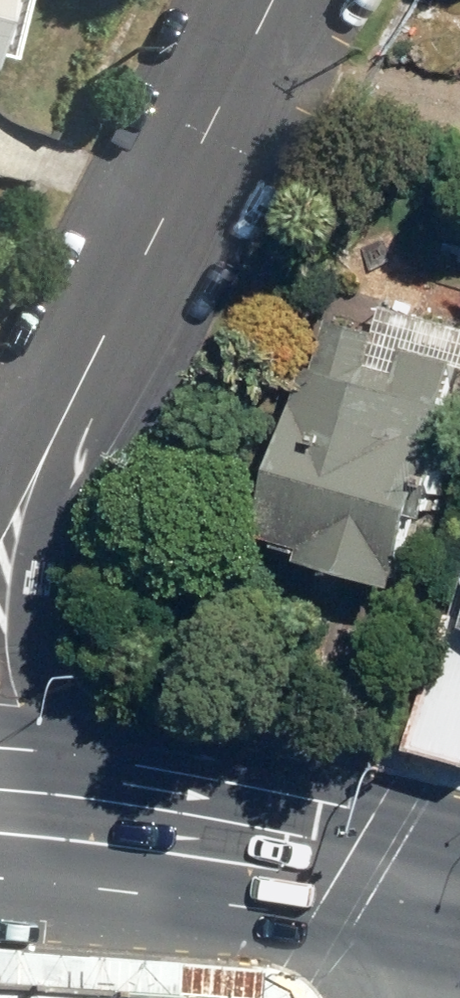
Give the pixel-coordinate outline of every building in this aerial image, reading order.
[(415,576),(458,407),(444,404),(454,366),(459,368),(459,329),(376,308),(370,332),(325,320),(312,368),(303,365),(260,534),(305,545),(301,561),(403,586),(407,574),(415,576)] [(410,745),(459,758),(459,562),(410,745)] [(77,989),(0,984),(0,997),(71,997),(77,989)] [(152,993),(77,989),(71,997),(149,997),(152,993)]
